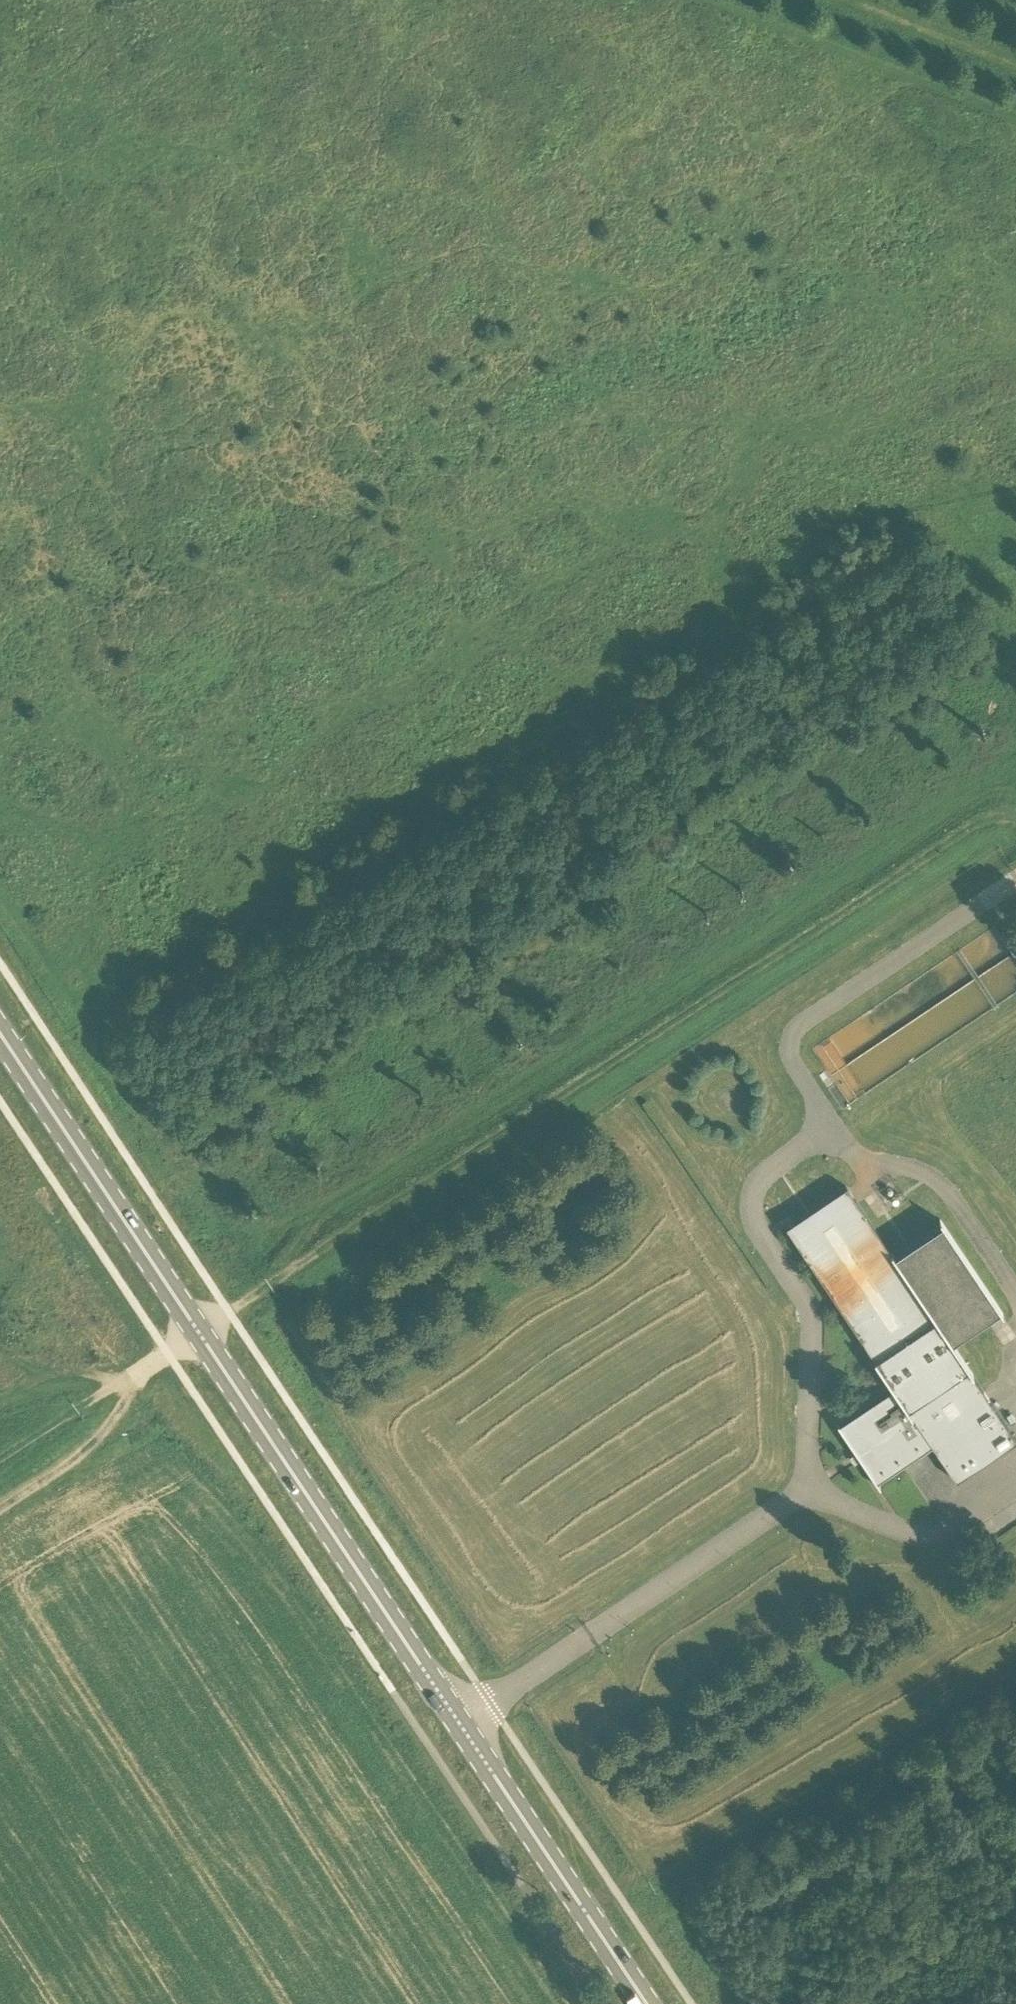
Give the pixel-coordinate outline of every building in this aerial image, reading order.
[(1000,932),(1015,955),(1015,929),(1012,924),(1000,932)] [(847,1185),(785,1226),(874,1358),(893,1387),(838,1424),(880,1487),(881,1486),(878,1482),(933,1445),(936,1450),(957,1480),(1015,1441),(1015,1437),(985,1391),(974,1373),(947,1333),(996,1300),(938,1214),(889,1247),(849,1189),(847,1185)]
